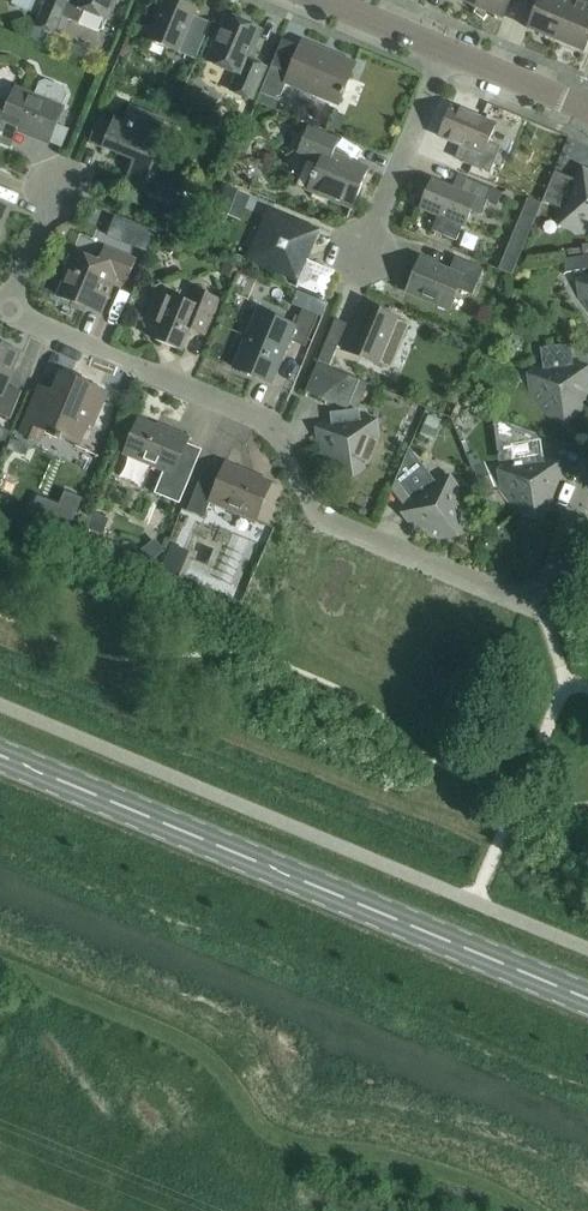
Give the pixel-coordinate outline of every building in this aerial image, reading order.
[(11,4),(30,12),(35,0),(12,0),(11,4)] [(37,26),(54,33),(61,17),(80,25),(98,32),(103,30),(107,19),(115,0),(76,0),(74,5),(62,0),(47,0),(37,26)] [(195,60),(210,23),(193,16),(195,9),(174,0),(165,0),(148,41),(195,60)] [(475,7),(503,18),(511,0),(478,0),(475,7)] [(572,0),(571,0),(538,0),(539,0),(528,29),(556,40),(572,0)] [(556,40),(583,52),(587,41),(587,4),(586,6),(572,0),(556,40)] [(231,91),(252,100),(265,67),(252,62),(255,53),(253,47),(260,30),(226,17),(208,61),(238,74),(231,91)] [(299,49),(281,41),(260,93),(279,101),(286,83),(338,105),(355,65),(301,43),(299,49)] [(15,147),(21,132),(48,143),(49,141),(60,145),(68,127),(57,122),(62,109),(60,108),(66,93),(65,86),(45,78),(38,80),(32,96),(15,89),(10,101),(0,97),(0,141),(15,147)] [(145,183),(163,140),(158,138),(165,121),(129,106),(122,123),(101,114),(89,142),(133,161),(127,176),(145,183)] [(467,148),(461,162),(490,174),(500,147),(488,142),(495,125),(451,107),(438,137),(467,148)] [(346,117),(336,113),(330,128),(339,132),(346,117)] [(307,128),(297,152),(319,162),(307,190),(352,209),(368,169),(333,154),(338,141),(307,128)] [(556,207),(576,233),(587,231),(587,177),(567,179),(554,174),(542,202),(556,207)] [(466,179),(461,192),(432,180),(420,209),(437,216),(431,231),(456,241),(462,226),(464,227),(471,211),(481,215),(486,203),(497,207),(502,193),(466,179)] [(541,204),(528,198),(498,269),(512,275),(541,204)] [(270,214),(251,259),(296,277),(314,232),(270,214)] [(236,241),(231,254),(244,259),(249,247),(236,241)] [(57,296),(101,314),(116,277),(127,281),(136,260),(104,247),(98,261),(68,249),(59,271),(66,274),(57,296)] [(568,258),(569,273),(587,271),(587,256),(568,258)] [(483,269),(455,257),(449,272),(420,260),(406,292),(448,309),(457,289),(472,295),(483,269)] [(234,280),(239,270),(224,263),(219,274),(234,280)] [(579,300),(587,312),(587,277),(579,300)] [(194,290),(189,303),(170,296),(169,299),(155,294),(145,318),(159,323),(152,339),(181,351),(193,321),(207,327),(218,300),(194,290)] [(343,350),(379,364),(398,319),(366,306),(358,325),(354,324),(343,350)] [(295,327),(256,311),(233,367),(272,384),(290,341),(305,347),(318,316),(302,309),(295,327)] [(337,347),(326,342),(318,361),(330,366),(337,347)] [(10,419),(21,391),(6,385),(19,352),(0,344),(0,415),(10,419)] [(529,393),(547,417),(580,413),(587,393),(587,381),(572,360),(570,345),(540,348),(542,363),(529,393)] [(293,386),(335,400),(342,378),(300,364),(293,386)] [(41,385),(21,434),(39,441),(43,430),(78,444),(87,423),(92,425),(105,393),(61,375),(55,390),(41,385)] [(379,439),(359,413),(330,417),(318,447),(335,470),(368,466),(379,439)] [(442,421),(427,415),(420,434),(434,440),(442,421)] [(124,454),(164,471),(154,493),(179,504),(197,460),(182,454),(188,438),(171,431),(170,433),(138,420),(124,454)] [(512,459),(500,489),(518,513),(550,508),(562,481),(542,455),(540,440),(510,444),(512,459)] [(432,478),(411,449),(396,487),(409,506),(412,528),(439,540),(466,520),(462,490),(432,478)] [(255,522),(272,483),(225,463),(215,487),(199,480),(186,511),(204,518),(210,503),(255,522)] [(483,493),(494,489),(485,463),(473,467),(483,493)] [(150,562),(164,551),(154,539),(141,550),(150,562)]
